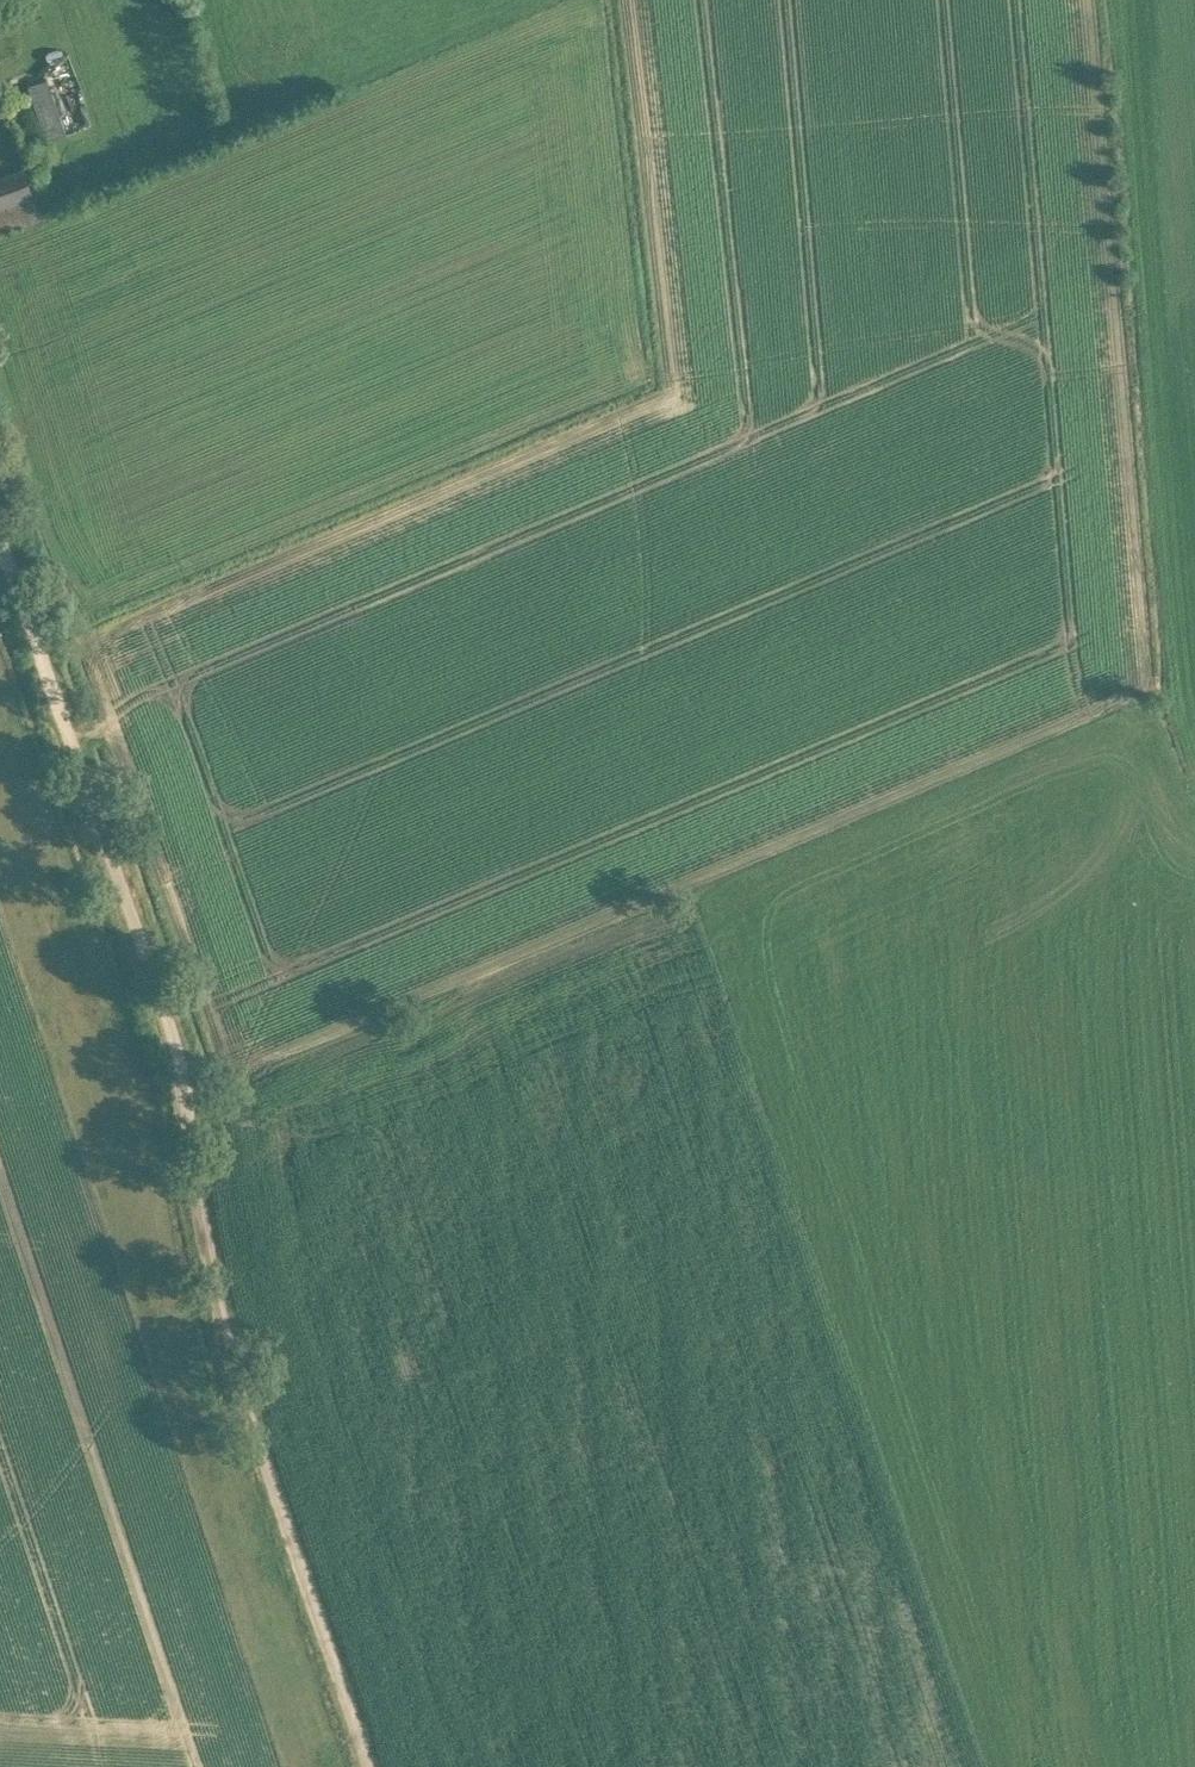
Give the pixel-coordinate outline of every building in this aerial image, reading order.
[(47,79),(27,86),(46,142),(65,133),(47,79)] [(41,219),(23,167),(0,175),(0,233),(41,219)]
